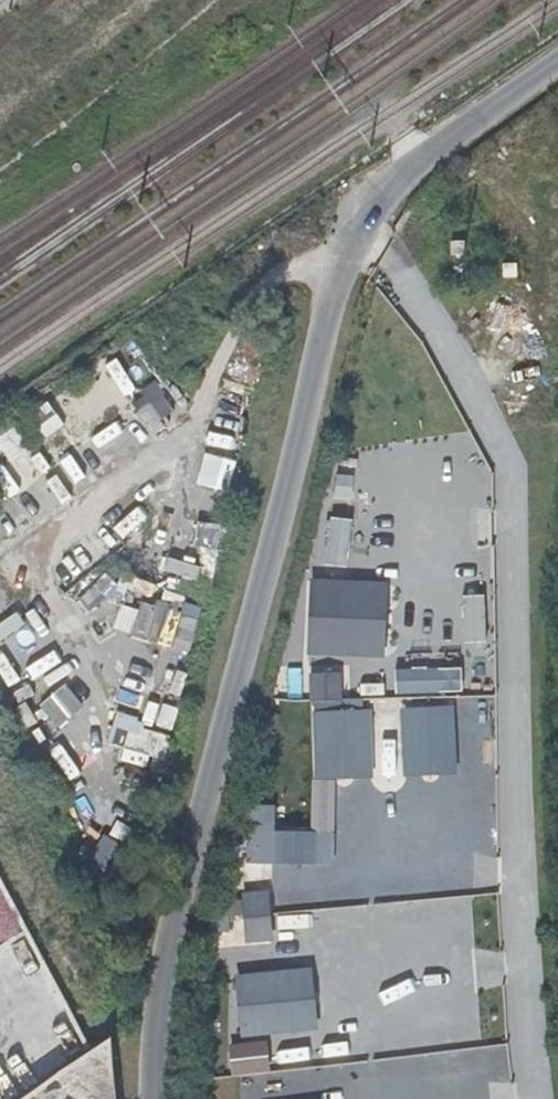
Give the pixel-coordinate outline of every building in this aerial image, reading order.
[(177,414),(157,380),(139,391),(120,359),(94,375),(110,402),(128,391),(151,429),(177,414)] [(0,437),(0,441),(11,458),(29,446),(16,426),(0,437)] [(199,485),(229,489),(234,458),(204,453),(199,485)] [(31,521),(9,493),(0,500),(0,501),(21,528),(31,521)] [(327,563),(348,564),(350,519),(329,518),(327,563)] [(170,557),(167,570),(198,578),(202,565),(170,557)] [(328,670),(371,669),(371,597),(327,597),(328,670)] [(122,603),(116,629),(163,640),(172,604),(144,598),(142,608),(122,603)] [(485,639),(487,602),(469,601),(468,638),(485,639)] [(396,692),(464,691),(463,666),(396,667),(396,692)] [(56,721),(77,706),(64,688),(43,702),(56,721)] [(163,703),(157,723),(172,728),(178,708),(163,703)] [(402,704),(403,774),(457,773),(456,703),(402,704)] [(117,714),(109,739),(147,751),(154,726),(117,714)] [(330,842),(361,843),(361,761),(330,760),(330,842)] [(327,863),(328,829),(277,828),(278,804),(247,803),(246,861),(327,863)] [(248,917),(273,915),(272,893),(247,895),(248,917)] [(211,913),(210,937),(234,938),(235,914),(211,913)] [(274,937),(273,915),(248,917),(250,938),(274,937)] [(221,1049),(261,1047),(256,958),(216,961),(221,1049)] [(421,1031),(451,1029),(450,1010),(419,1013),(421,1031)] [(354,1022),(327,1028),(333,1059),(360,1054),(354,1022)] [(292,1032),(293,1055),(324,1054),(322,1030),(292,1032)]
